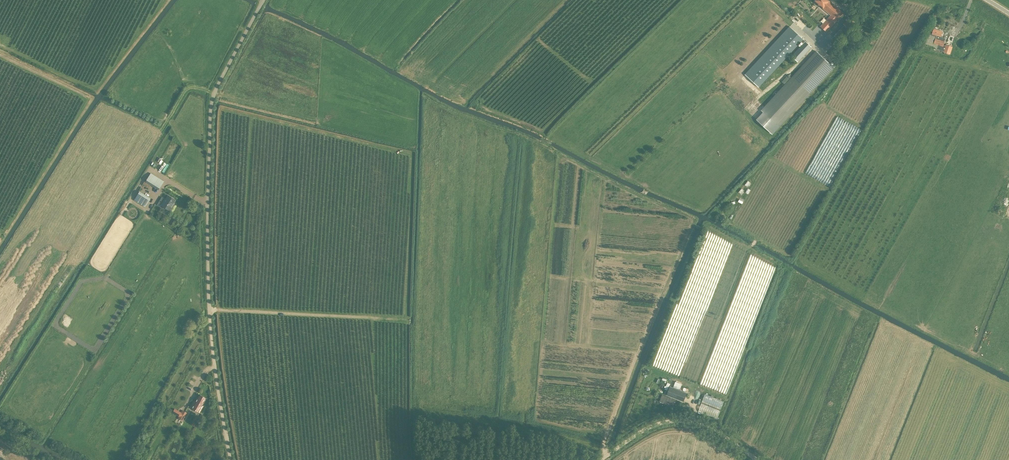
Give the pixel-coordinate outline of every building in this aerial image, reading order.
[(827,0),(816,0),(815,2),(823,8),(823,9),(831,15),(820,26),(827,32),(843,13),(829,1),(827,0)] [(834,36),(839,40),(855,23),(851,18),(834,36)] [(759,88),(803,40),(789,27),(745,75),(759,88)] [(932,34),(937,36),(936,39),(934,44),(938,45),(937,49),(943,52),(950,55),(952,47),(946,45),(945,46),(943,46),(945,41),(944,41),(945,38),(941,37),(942,32),(934,29),(932,34)] [(812,47),(810,45),(807,42),(806,41),(791,56),(798,62),(812,47)] [(817,51),(761,110),(779,127),(835,67),(817,51)] [(782,82),(785,84),(791,77),(788,75),(782,82)] [(158,189),(163,181),(150,174),(145,182),(158,189)] [(139,192),(134,200),(145,207),(150,199),(139,192)] [(175,200),(168,195),(165,199),(162,197),(157,205),(162,208),(163,207),(169,211),(174,204),(173,204),(175,200)] [(669,372),(679,375),(680,372),(677,371),(678,367),(674,366),(675,363),(672,362),(669,372)] [(670,387),(666,396),(683,402),(687,393),(670,387)] [(721,409),(724,401),(705,394),(702,402),(721,409)] [(200,413),(203,407),(202,406),(206,398),(200,395),(195,402),(194,401),(191,408),(200,413)] [(676,400),(662,395),(660,401),(668,405),(667,406),(670,407),(670,406),(673,407),(676,400)] [(717,418),(721,410),(702,403),(698,411),(717,418)] [(179,417),(178,418),(182,421),(183,420),(187,413),(182,410),(181,412),(181,413),(175,409),(172,413),(179,417)]
